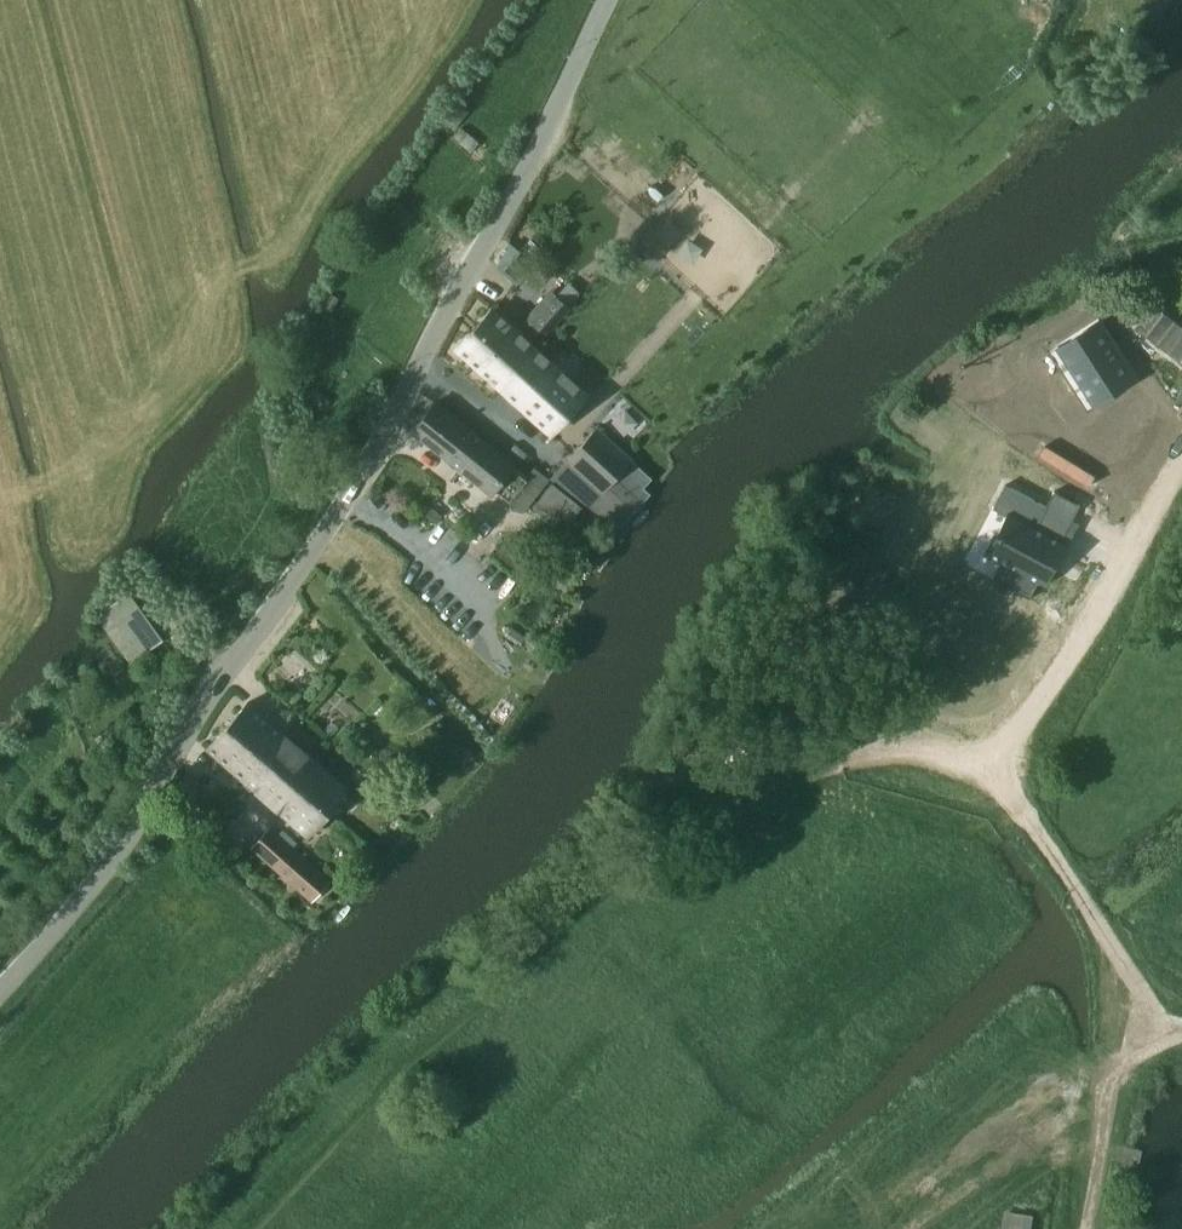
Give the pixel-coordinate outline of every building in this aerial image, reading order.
[(511,245),(496,267),(516,284),(527,272),(513,260),(520,252),(511,245)] [(1125,292),(1125,323),(1181,323),(1181,292),(1125,292)] [(569,308),(555,296),(553,295),(525,328),(540,341),(569,308)] [(455,349),(498,389),(535,350),(491,310),(455,349)] [(1087,322),(1031,352),(1073,429),(1129,399),(1087,322)] [(535,350),(498,389),(551,437),(587,398),(535,350)] [(452,463),(474,435),(433,403),(411,432),(452,463)] [(633,461),(597,428),(552,477),(581,504),(585,500),(618,529),(643,502),(617,478),(633,461)] [(517,467),(474,435),(452,463),(494,495),(517,467)] [(1039,485),(988,443),(954,484),(980,506),(962,527),(1017,573),(1044,540),(1014,515),(1039,485)] [(583,509),(552,483),(536,503),(567,529),(583,509)] [(431,506),(424,514),(437,524),(443,516),(431,506)] [(265,759),(286,735),(248,701),(228,724),(265,759)] [(207,747),(251,787),(265,770),(260,765),(265,759),(228,724),(207,747)] [(265,759),(328,812),(347,790),(286,735),(265,759)] [(306,836),(328,812),(265,759),(260,765),(265,770),(251,787),(306,836)] [(178,791),(189,798),(199,780),(188,774),(178,791)] [(252,847),(312,898),(327,881),(268,829),(252,847)]
